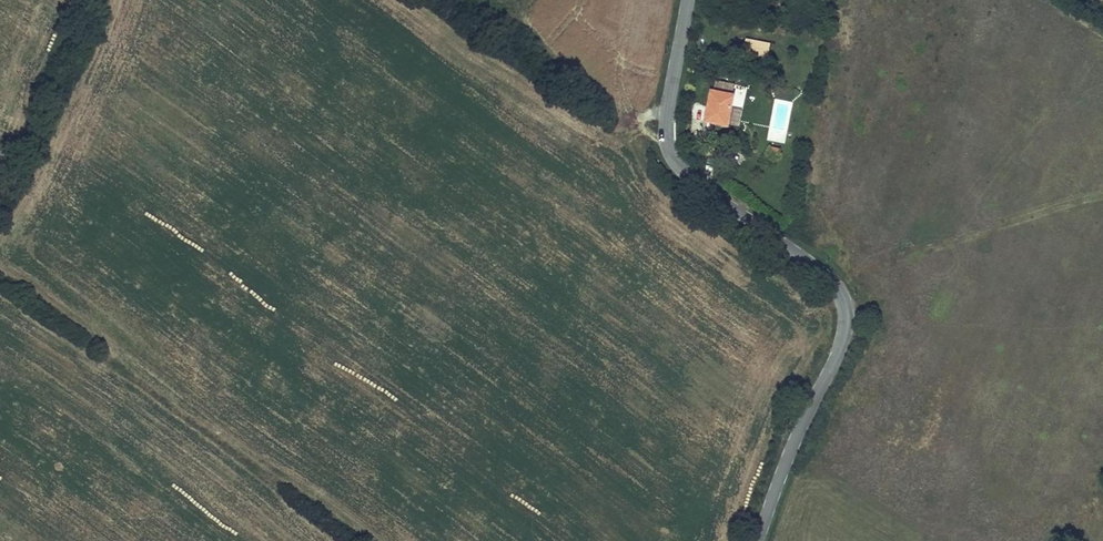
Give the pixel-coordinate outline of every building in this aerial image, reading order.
[(747,55),(769,58),(770,42),(748,40),(747,55)] [(747,45),(733,42),(731,52),(745,54),(747,45)] [(720,80),(718,88),(733,92),(735,84),(720,80)] [(735,95),(713,91),(707,121),(729,126),(735,95)]
